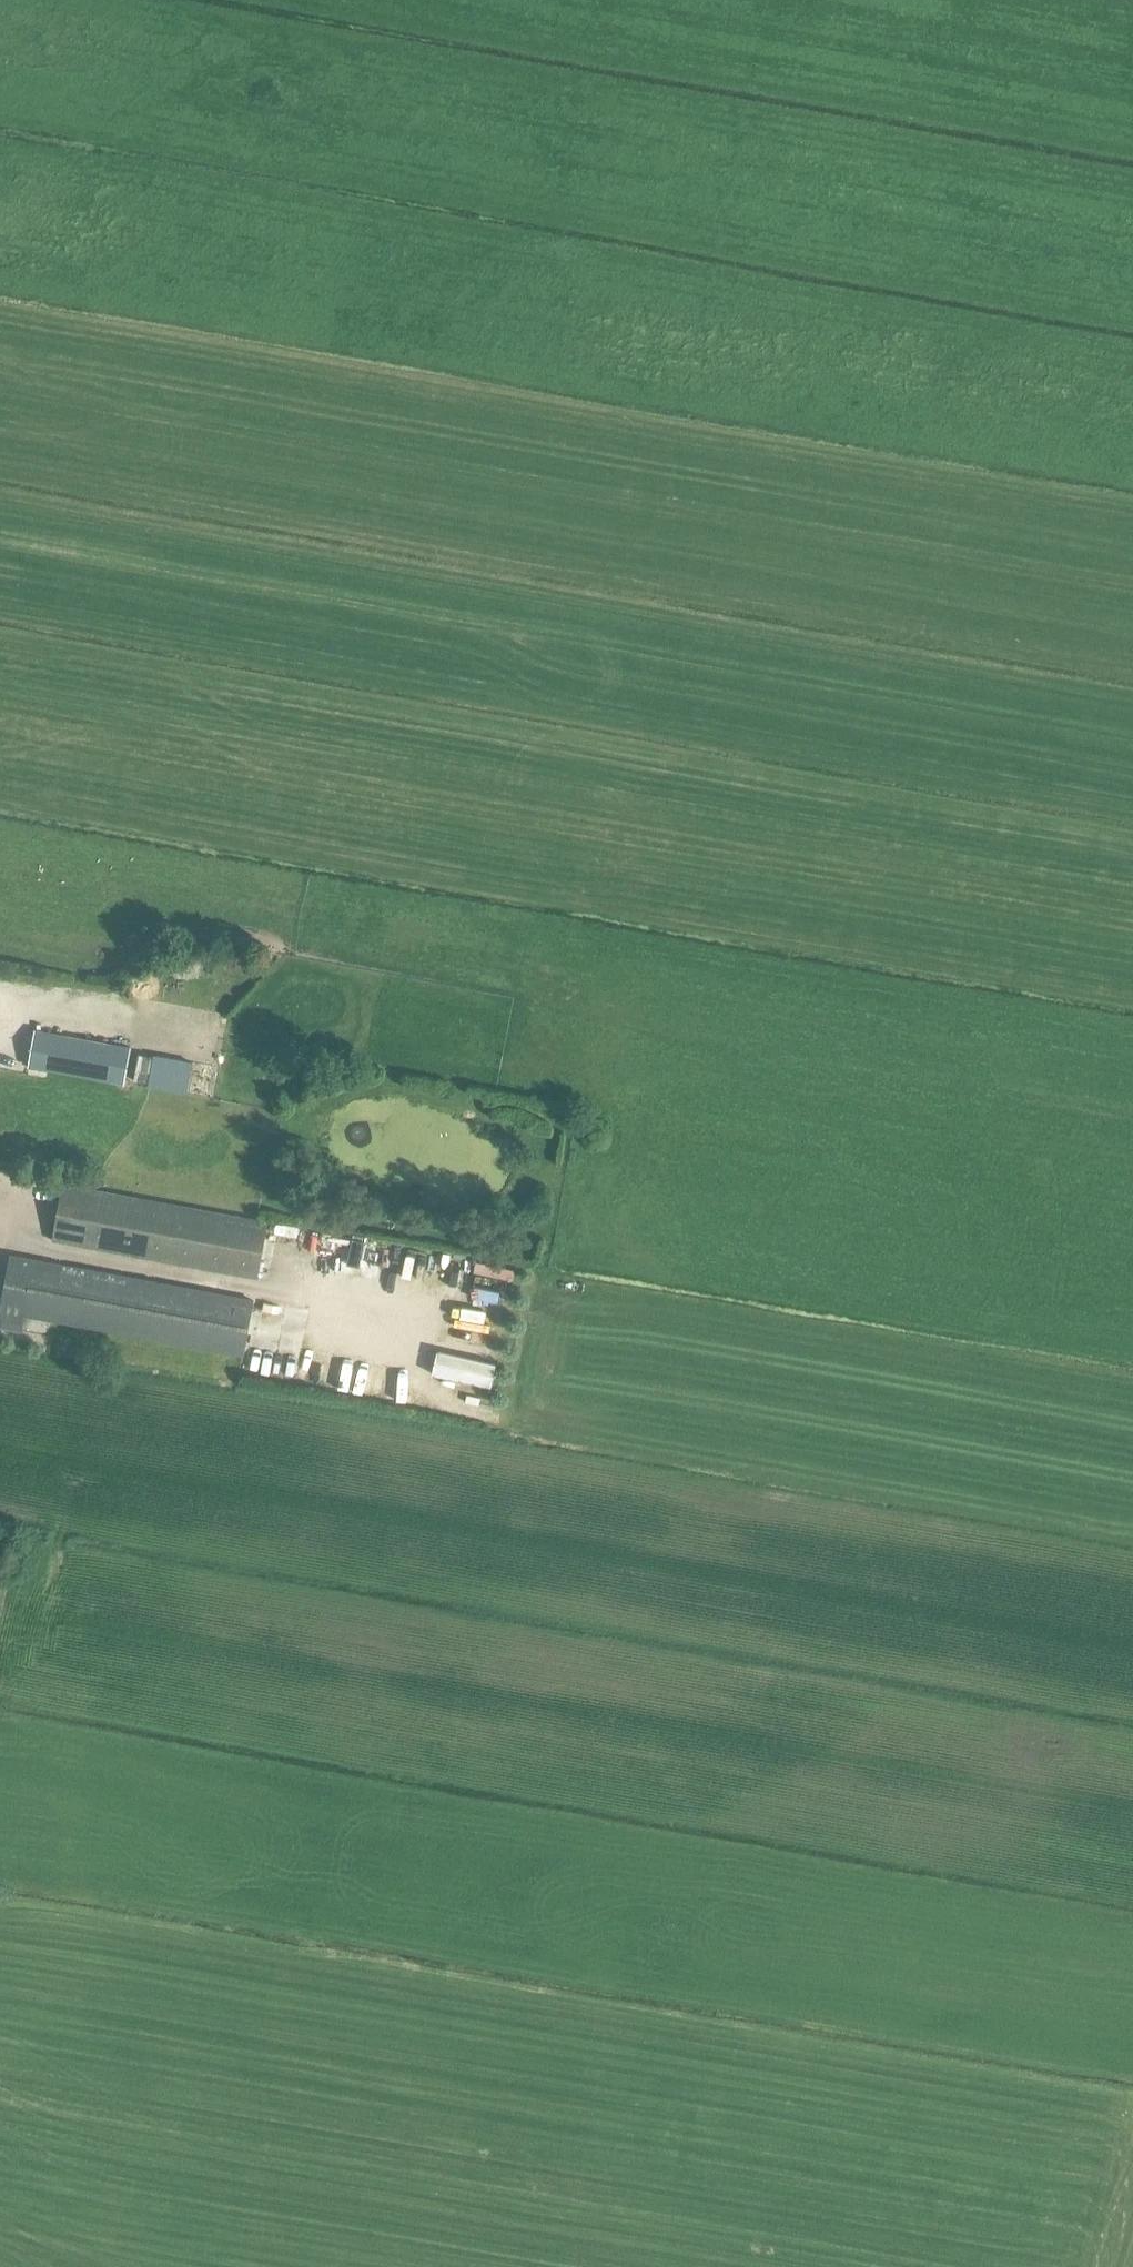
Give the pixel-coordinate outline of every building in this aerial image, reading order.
[(36,1030),(30,1066),(124,1083),(130,1046),(36,1030)] [(139,1054),(135,1080),(147,1082),(152,1056),(139,1054)] [(155,1057),(149,1087),(187,1094),(193,1064),(192,1063),(155,1057)] [(65,1183),(55,1240),(259,1278),(269,1221),(65,1183)] [(23,1331),(26,1314),(244,1355),(255,1300),(12,1255),(0,1320),(0,1326),(23,1331)]
